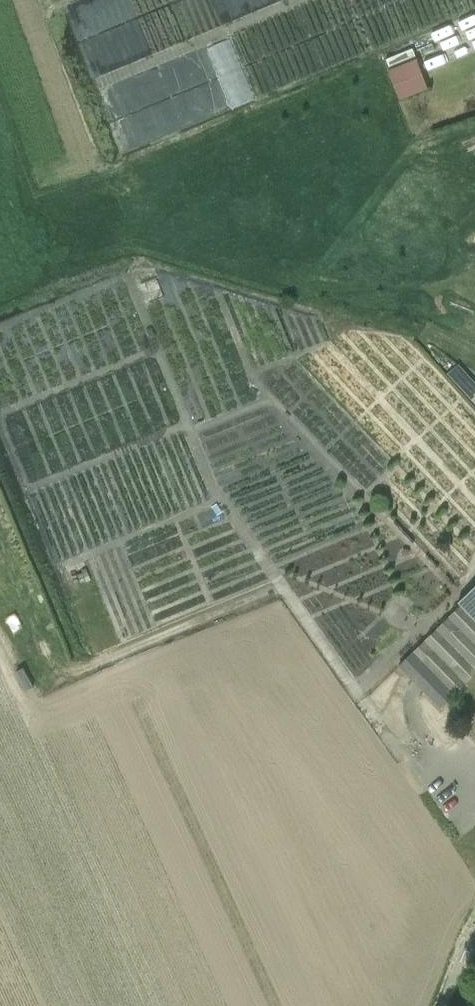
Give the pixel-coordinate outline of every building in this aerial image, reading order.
[(416,59),(387,71),(396,94),(425,83),(416,59)] [(447,375),(474,404),(474,403),(474,384),(458,365),(447,375)] [(457,603),(460,606),(399,666),(424,691),(441,709),(454,696),(474,676),(474,586),(457,603)]
